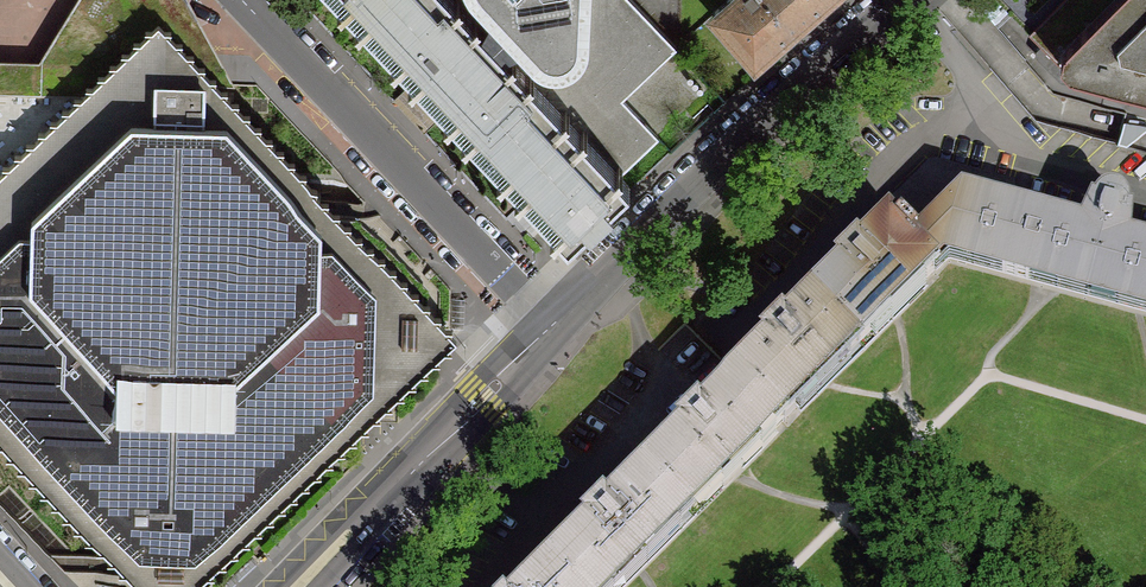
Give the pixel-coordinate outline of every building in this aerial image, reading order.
[(459,0),(343,0),(569,237),(630,180),(621,171),(459,0)] [(621,171),(659,137),(622,97),(677,47),(633,0),(562,0),(544,15),(530,0),(459,0),(621,171)] [(714,13),(751,54),(814,0),(728,0),(714,13)] [(1034,33),(1069,0),(999,0),(1034,33)] [(1145,90),(1145,0),(1069,0),(1034,33),(1067,68),(1145,90)] [(146,586),(193,586),(461,334),(217,77),(197,56),(160,18),(108,67),(33,66),(0,65),(0,434),(146,586)] [(887,225),(910,248),(960,198),(1010,212),(1011,184),(932,163),(878,216),(887,225)] [(1010,212),(960,198),(910,248),(931,269),(947,254),(1145,307),(1145,249),(1127,243),(1129,215),(1126,214),(1126,206),(1122,199),(1115,195),(1107,196),(1101,200),(1097,206),(1093,205),(1081,232),(1010,212)] [(887,225),(812,300),(859,346),(934,273),(931,269),(910,248),(887,225)] [(812,300),(738,374),(784,420),(859,346),(812,300)] [(738,374),(643,468),(690,514),(784,420),(738,374)] [(548,561),(574,586),(616,586),(690,514),(643,468),(548,561)] [(548,561),(523,586),(574,586),(548,561)]
